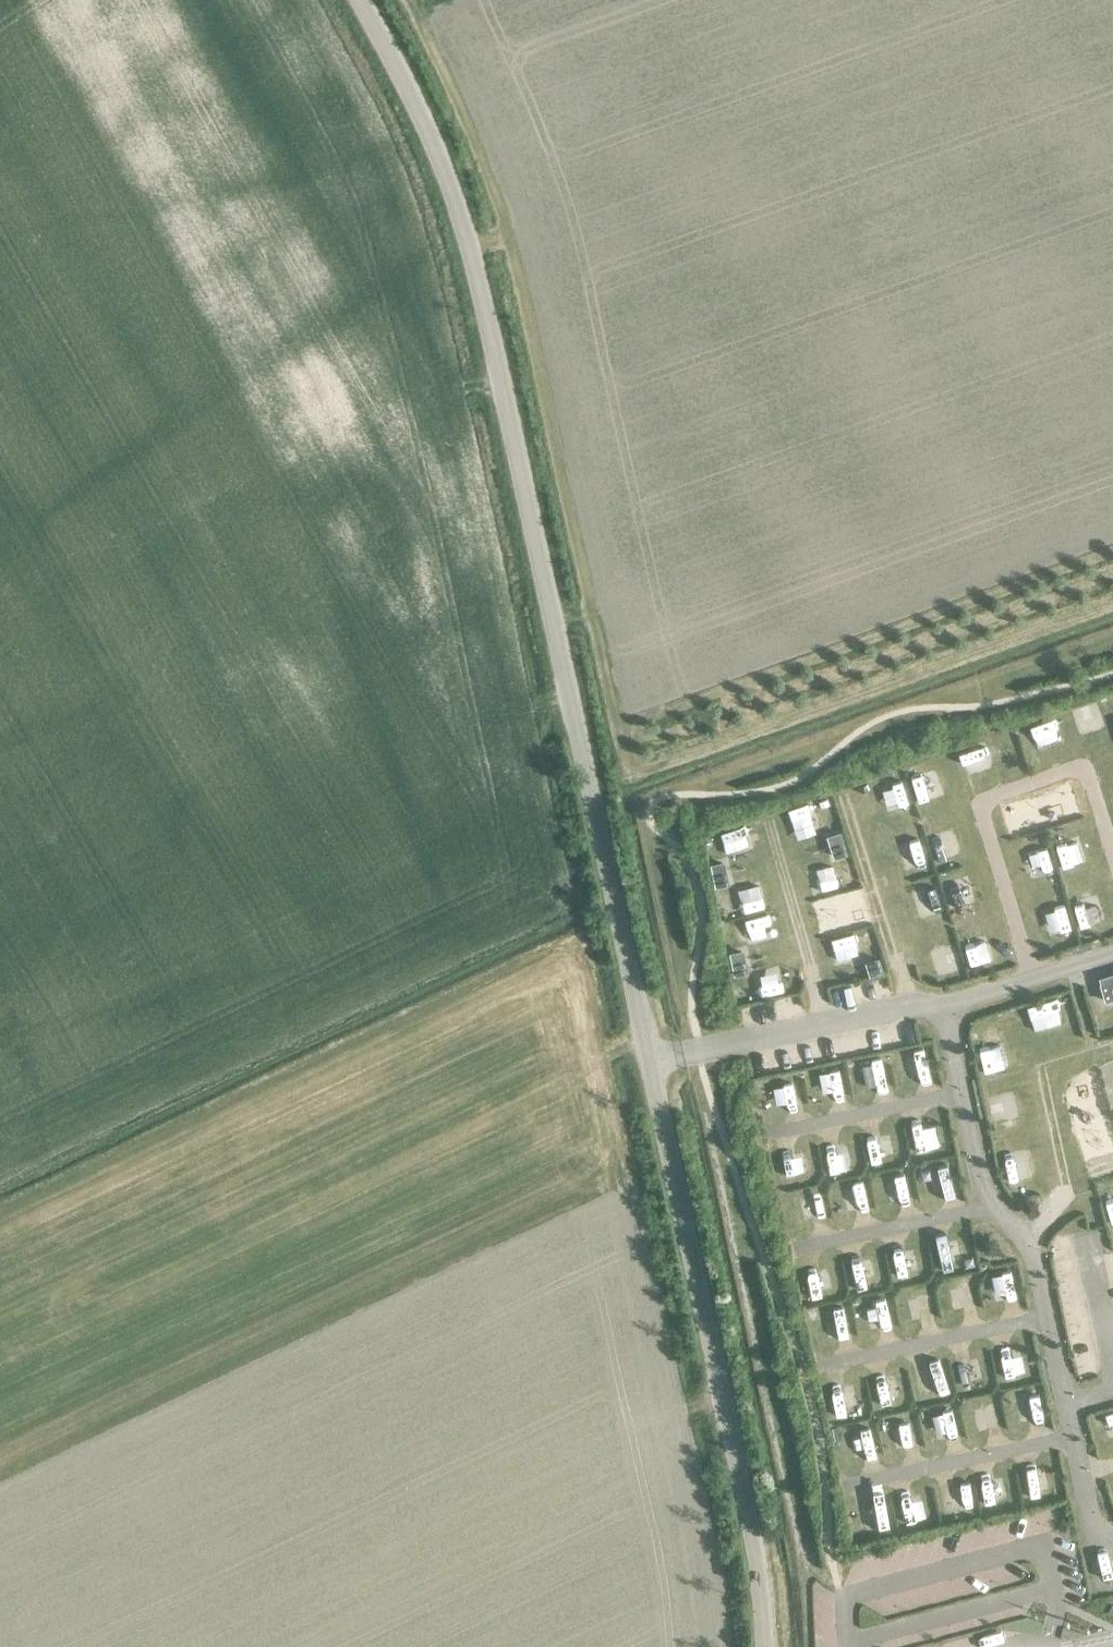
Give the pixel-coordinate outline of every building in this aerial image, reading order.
[(848,853),(841,831),(827,835),(834,857),(848,853)] [(730,883),(725,861),(711,864),(716,886),(730,883)] [(749,972),(744,949),(730,952),(735,975),(749,972)] [(880,957),(866,962),(870,976),(884,971),(880,957)] [(1101,983),(1106,1000),(1112,997),(1112,980),(1101,983)]
